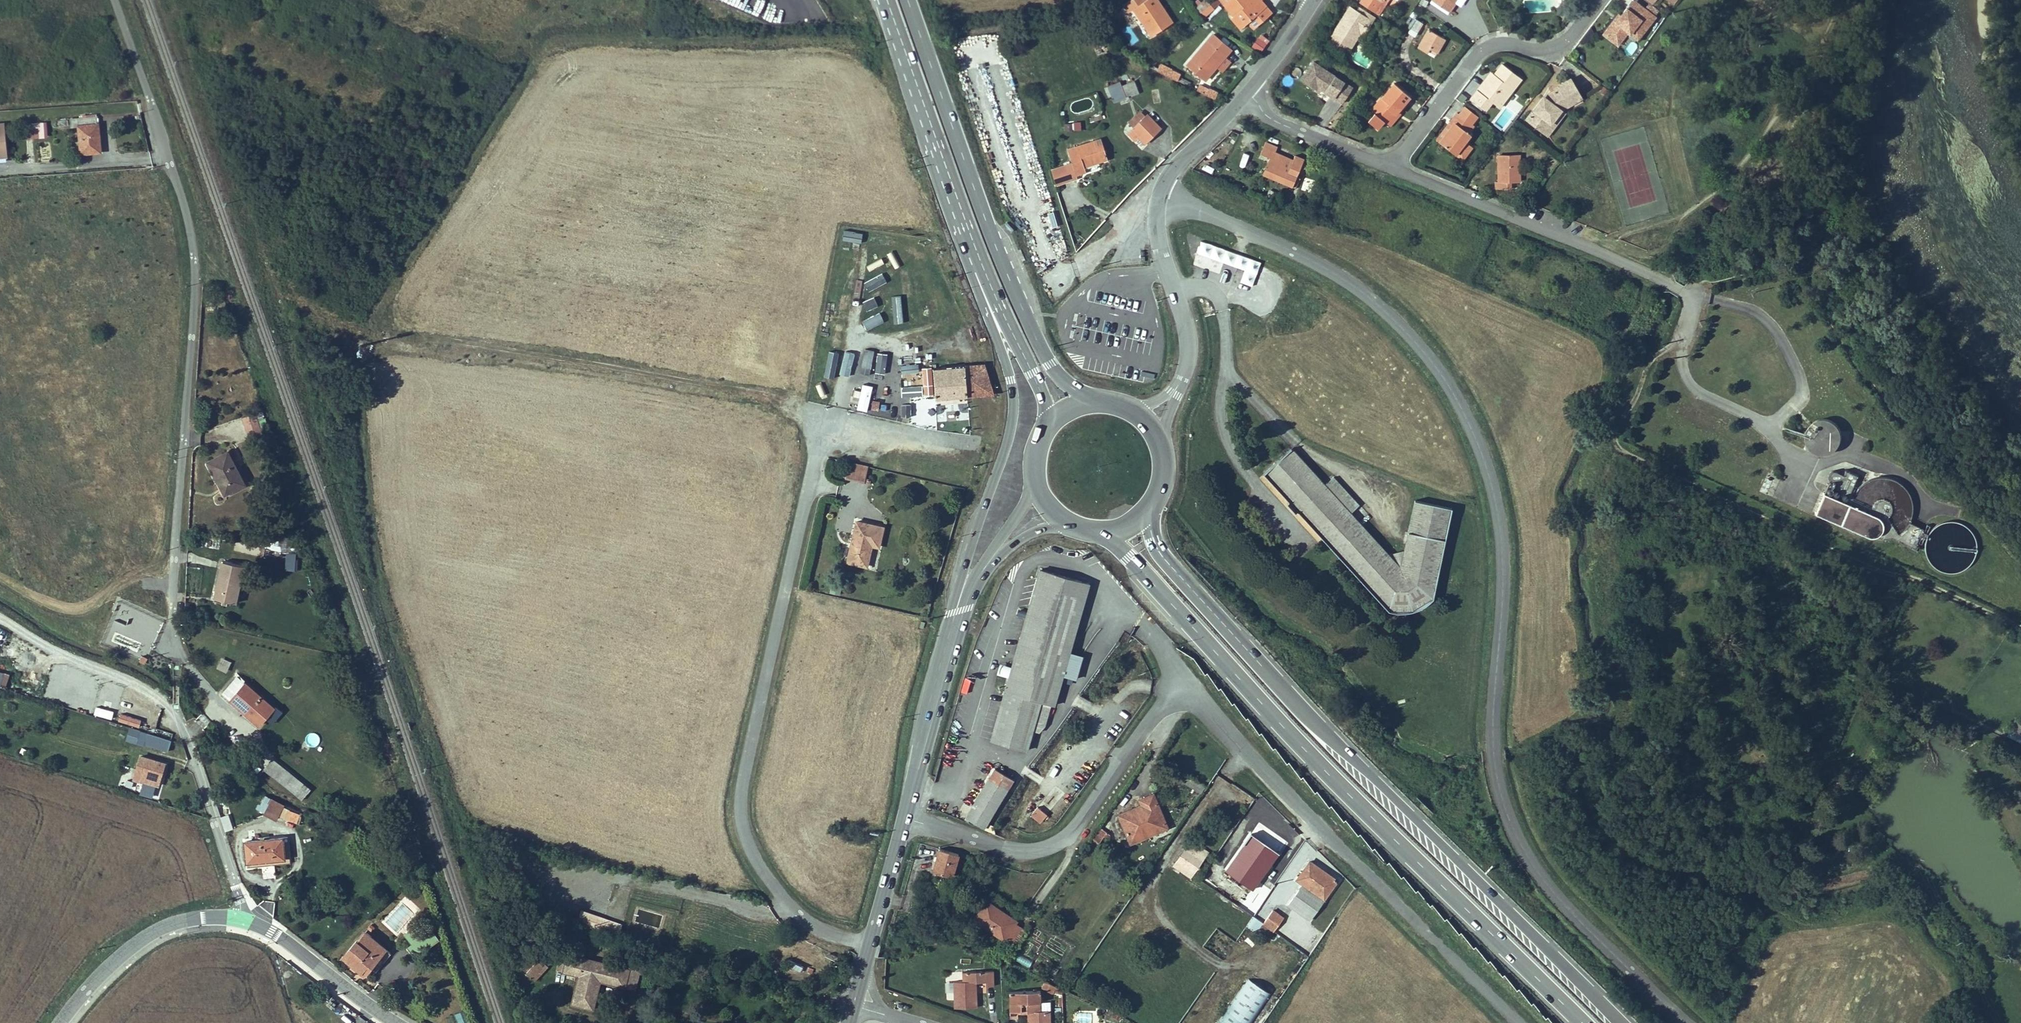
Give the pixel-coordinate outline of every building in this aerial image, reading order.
[(1149,0),(1131,0),(1125,4),(1129,11),(1134,9),(1151,36),(1173,22),(1163,7),(1156,11),(1149,0)] [(1156,11),(1163,7),(1158,0),(1149,0),(1156,11)] [(1200,14),(1211,4),(1207,0),(1206,0),(1197,9),(1200,14)] [(1224,3),(1234,15),(1231,17),(1238,26),(1244,20),(1246,23),(1248,21),(1253,28),(1271,12),(1261,0),(1260,0),(1254,5),(1252,3),(1255,1),(1255,0),(1227,0),(1224,3)] [(1379,0),(1361,0),(1360,2),(1376,12),(1382,2),(1379,0)] [(1454,2),(1456,0),(1432,0),(1450,12),(1456,4),(1454,2)] [(1627,8),(1635,14),(1636,12),(1639,14),(1644,8),(1634,0),(1632,0),(1627,8)] [(1203,18),(1214,8),(1211,4),(1200,14),(1203,18)] [(1344,54),(1349,46),(1351,48),(1361,32),(1370,18),(1357,11),(1350,6),(1345,13),(1348,15),(1341,25),(1338,24),(1332,35),(1334,37),(1329,44),(1344,54)] [(1359,7),(1357,11),(1370,18),(1361,32),(1364,34),(1373,20),(1375,16),(1359,7)] [(1636,12),(1635,14),(1627,8),(1621,15),(1616,22),(1614,20),(1604,34),(1618,45),(1628,31),(1630,33),(1636,26),(1644,32),(1655,16),(1644,8),(1639,14),(1636,12)] [(1097,17),(1094,20),(1096,23),(1099,21),(1106,16),(1102,11),(1096,15),(1097,17)] [(1341,25),(1348,15),(1345,13),(1338,24),(1341,25)] [(1423,23),(1417,19),(1410,30),(1416,34),(1423,23)] [(1636,26),(1630,33),(1638,39),(1644,32),(1636,26)] [(1427,52),(1429,49),(1430,48),(1438,52),(1445,38),(1429,29),(1418,47),(1427,52)] [(1252,46),(1261,53),(1270,41),(1260,34),(1252,46)] [(1213,35),(1187,65),(1206,80),(1217,66),(1224,58),(1231,50),(1213,35)] [(1632,56),(1638,44),(1630,40),(1624,53),(1632,56)] [(1230,62),(1224,58),(1217,66),(1223,70),(1230,62)] [(1353,88),(1312,60),(1299,81),(1319,95),(1321,92),(1341,106),(1353,88)] [(1489,82),(1511,91),(1512,90),(1521,78),(1502,64),(1494,75),(1489,82)] [(1177,81),(1181,74),(1160,65),(1157,72),(1177,81)] [(1485,80),(1489,82),(1494,75),(1490,72),(1485,80)] [(1526,118),(1538,127),(1545,118),(1550,122),(1560,109),(1581,97),(1570,79),(1560,84),(1561,86),(1552,91),(1553,93),(1545,98),(1543,96),(1526,118)] [(1489,82),(1485,80),(1477,90),(1491,101),(1499,107),(1504,100),(1511,91),(1489,82)] [(1121,86),(1120,82),(1109,86),(1115,103),(1139,94),(1134,81),(1121,86)] [(1372,110),(1387,124),(1399,111),(1405,103),(1406,104),(1411,98),(1394,83),(1377,104),(1372,110)] [(1214,100),(1217,93),(1199,84),(1196,91),(1214,100)] [(1491,101),(1477,90),(1471,98),(1485,109),(1491,101)] [(1564,112),(1560,109),(1550,122),(1545,118),(1538,127),(1547,134),(1564,112)] [(1129,122),(1134,128),(1146,116),(1141,111),(1129,122)] [(1401,113),(1399,111),(1387,124),(1390,126),(1401,113)] [(1457,112),(1451,120),(1455,123),(1440,142),(1455,154),(1471,135),(1468,133),(1474,125),(1457,112)] [(1161,128),(1148,114),(1146,116),(1134,128),(1128,133),(1141,146),(1161,128)] [(100,152),(97,117),(71,119),(71,127),(78,126),(81,154),(100,152)] [(1437,139),(1440,142),(1455,123),(1451,120),(1437,139)] [(1074,130),(1074,121),(1066,121),(1066,131),(1074,130)] [(1073,164),(1066,166),(1070,180),(1078,177),(1077,174),(1086,171),(1084,166),(1107,159),(1104,148),(1098,150),(1096,145),(1095,141),(1068,150),(1073,164)] [(1261,153),(1270,157),(1263,174),(1295,188),(1300,179),(1296,177),(1304,159),(1295,155),(1293,160),(1275,152),(1277,148),(1265,143),(1261,153)] [(1501,169),(1501,181),(1498,181),(1495,181),(1495,189),(1511,189),(1511,181),(1520,181),(1520,155),(1498,155),(1498,169),(1501,169)] [(1273,198),(1276,192),(1270,190),(1267,196),(1273,198)] [(1045,214),(1046,228),(1056,227),(1055,213),(1045,214)] [(842,235),(841,245),(862,247),(863,236),(842,235)] [(1194,236),(1186,260),(1216,271),(1225,247),(1194,236)] [(911,271),(920,269),(914,250),(905,253),(911,271)] [(849,252),(841,260),(855,273),(863,265),(849,252)] [(841,264),(836,270),(850,283),(856,277),(841,264)] [(913,275),(916,294),(925,292),(922,274),(913,275)] [(834,309),(832,315),(846,320),(848,314),(834,309)] [(829,319),(826,329),(843,335),(847,325),(829,319)] [(858,340),(860,321),(852,320),(850,339),(858,340)] [(826,333),(819,355),(838,361),(844,339),(826,333)] [(890,353),(880,353),(881,383),(890,383),(890,353)] [(965,365),(967,396),(993,394),(984,364),(965,365)] [(935,398),(967,396),(965,365),(933,367),(933,370),(926,371),(927,390),(934,390),(935,398)] [(817,373),(814,384),(829,388),(832,377),(817,373)] [(1829,390),(1821,374),(1811,379),(1819,394),(1829,390)] [(861,385),(857,410),(868,412),(872,386),(861,385)] [(828,404),(831,392),(812,388),(810,400),(828,404)] [(851,402),(857,404),(860,392),(855,391),(851,402)] [(904,417),(906,398),(895,396),(893,416),(904,417)] [(878,409),(880,402),(872,400),(871,408),(878,409)] [(256,413),(260,427),(247,431),(250,440),(264,435),(269,434),(261,412),(256,413)] [(242,418),(247,431),(260,427),(256,413),(242,418)] [(938,414),(938,422),(959,421),(959,413),(938,414)] [(1813,425),(1817,434),(1807,439),(1815,457),(1845,444),(1832,416),(1813,425)] [(837,442),(835,453),(853,455),(854,444),(837,442)] [(880,462),(881,451),(863,448),(861,460),(880,462)] [(1325,485),(1291,448),(1264,474),(1289,501),(1298,510),(1388,610),(1391,611),(1397,612),(1402,612),(1409,612),(1414,611),(1420,608),(1425,605),(1433,598),(1452,508),(1415,500),(1404,551),(1389,555),(1351,513),(1359,504),(1334,477),(1325,485)] [(208,462),(218,481),(221,479),(228,492),(245,483),(228,452),(208,462)] [(850,462),(846,479),(864,484),(868,466),(850,462)] [(1830,472),(1817,522),(1880,539),(1885,519),(1895,521),(1892,533),(1904,536),(1916,491),(1859,476),(1845,473),(1844,476),(1830,472)] [(246,486),(245,483),(228,492),(221,479),(218,481),(227,496),(246,486)] [(1296,512),(1298,510),(1289,501),(1287,503),(1296,512)] [(878,546),(882,527),(856,521),(847,561),(866,566),(871,545),(878,546)] [(266,547),(280,549),(279,539),(269,536),(266,547)] [(280,549),(299,553),(296,543),(279,539),(280,549)] [(303,570),(304,559),(287,558),(287,569),(303,570)] [(244,566),(223,561),(215,598),(236,603),(244,566)] [(1050,704),(1054,706),(1089,583),(1040,569),(1028,612),(1026,617),(1012,667),(1010,677),(991,740),(1027,750),(1033,730),(1039,732),(1044,727),(1050,704)] [(229,664),(222,660),(219,667),(226,671),(229,664)] [(997,674),(1010,677),(1012,667),(1000,664),(997,674)] [(9,672),(0,669),(0,684),(5,686),(9,672)] [(222,693),(255,722),(258,719),(262,721),(274,708),(237,676),(222,693)] [(94,713),(111,718),(113,709),(96,704),(94,713)] [(119,712),(118,721),(139,725),(141,716),(119,712)] [(137,742),(144,744),(147,733),(140,731),(137,742)] [(147,733),(144,744),(168,751),(171,740),(147,733)] [(318,746),(320,736),(308,733),(306,743),(318,746)] [(165,770),(166,764),(140,756),(133,779),(142,782),(144,781),(158,785),(162,769),(165,770)] [(265,769),(285,785),(294,775),(292,774),(273,759),(265,769)] [(965,817),(983,828),(1012,779),(994,768),(965,817)] [(296,769),(292,774),(294,775),(285,785),(308,803),(320,788),(296,769)] [(1184,782),(1190,786),(1194,779),(1188,775),(1184,782)] [(1205,786),(1194,779),(1190,786),(1201,793),(1205,786)] [(1140,800),(1142,805),(1119,815),(1129,837),(1152,828),(1154,832),(1167,827),(1153,794),(1140,800)] [(277,820),(284,807),(272,800),(265,813),(277,820)] [(219,803),(222,814),(229,813),(226,801),(219,803)] [(1045,812),(1036,807),(1031,814),(1040,820),(1045,812)] [(298,823),(301,815),(289,810),(286,818),(298,823)] [(220,816),(224,830),(232,828),(228,814),(220,816)] [(1284,844),(1257,825),(1226,871),(1252,889),(1284,844)] [(1099,843),(1103,837),(1107,832),(1100,828),(1092,839),(1099,843)] [(1154,832),(1152,828),(1129,837),(1130,842),(1154,832)] [(288,837),(283,838),(285,859),(246,863),(247,868),(261,866),(274,865),(290,863),(288,837)] [(244,841),(246,863),(285,859),(283,838),(244,841)] [(933,871),(952,876),(959,854),(939,848),(933,871)] [(1192,876),(1209,852),(1203,848),(1198,856),(1186,849),(1175,865),(1192,876)] [(1296,879),(1303,883),(1288,905),(1310,920),(1325,899),(1324,898),(1337,881),(1309,861),(1296,879)] [(1232,902),(1243,909),(1252,896),(1242,888),(1232,902)] [(1016,921),(987,902),(975,920),(1010,943),(1020,927),(1014,923),(1016,921)] [(1263,924),(1274,931),(1283,918),(1273,910),(1263,924)] [(614,935),(618,925),(605,920),(580,912),(576,921),(614,935)] [(1255,931),(1263,922),(1254,915),(1246,924),(1255,931)] [(358,942),(356,940),(343,956),(364,974),(377,958),(382,962),(390,953),(366,932),(358,942)] [(569,947),(567,953),(582,957),(583,951),(569,947)] [(556,970),(562,971),(567,953),(561,952),(556,970)] [(582,957),(567,953),(562,971),(578,975),(571,1003),(593,1009),(600,981),(634,989),(639,972),(645,974),(647,965),(630,961),(628,968),(582,957)] [(522,968),(526,972),(539,958),(535,954),(522,968)] [(1016,954),(1014,960),(1025,964),(1027,957),(1016,954)] [(547,965),(539,958),(526,972),(534,979),(547,965)] [(789,958),(786,964),(800,970),(803,963),(789,958)] [(954,1000),(956,1000),(956,1008),(977,1007),(977,994),(975,994),(974,980),(983,980),(982,971),(962,972),(963,981),(953,981),(954,1000)] [(994,986),(993,971),(985,971),(986,980),(986,986),(994,986)] [(1249,978),(1218,1022),(1251,1022),(1271,993),(1249,978)] [(1041,987),(1052,993),(1056,986),(1045,980),(1041,987)] [(1050,1010),(1041,1010),(1041,1002),(1040,991),(1009,991),(1010,1018),(1018,1017),(1018,1011),(1030,1010),(1030,1022),(1051,1022),(1050,1010)] [(297,1003),(301,998),(294,993),(290,997),(297,1003)] [(1041,1002),(1041,1010),(1050,1010),(1050,1001),(1041,1002)] [(454,1013),(458,1022),(471,1022),(465,1008),(454,1013)]
